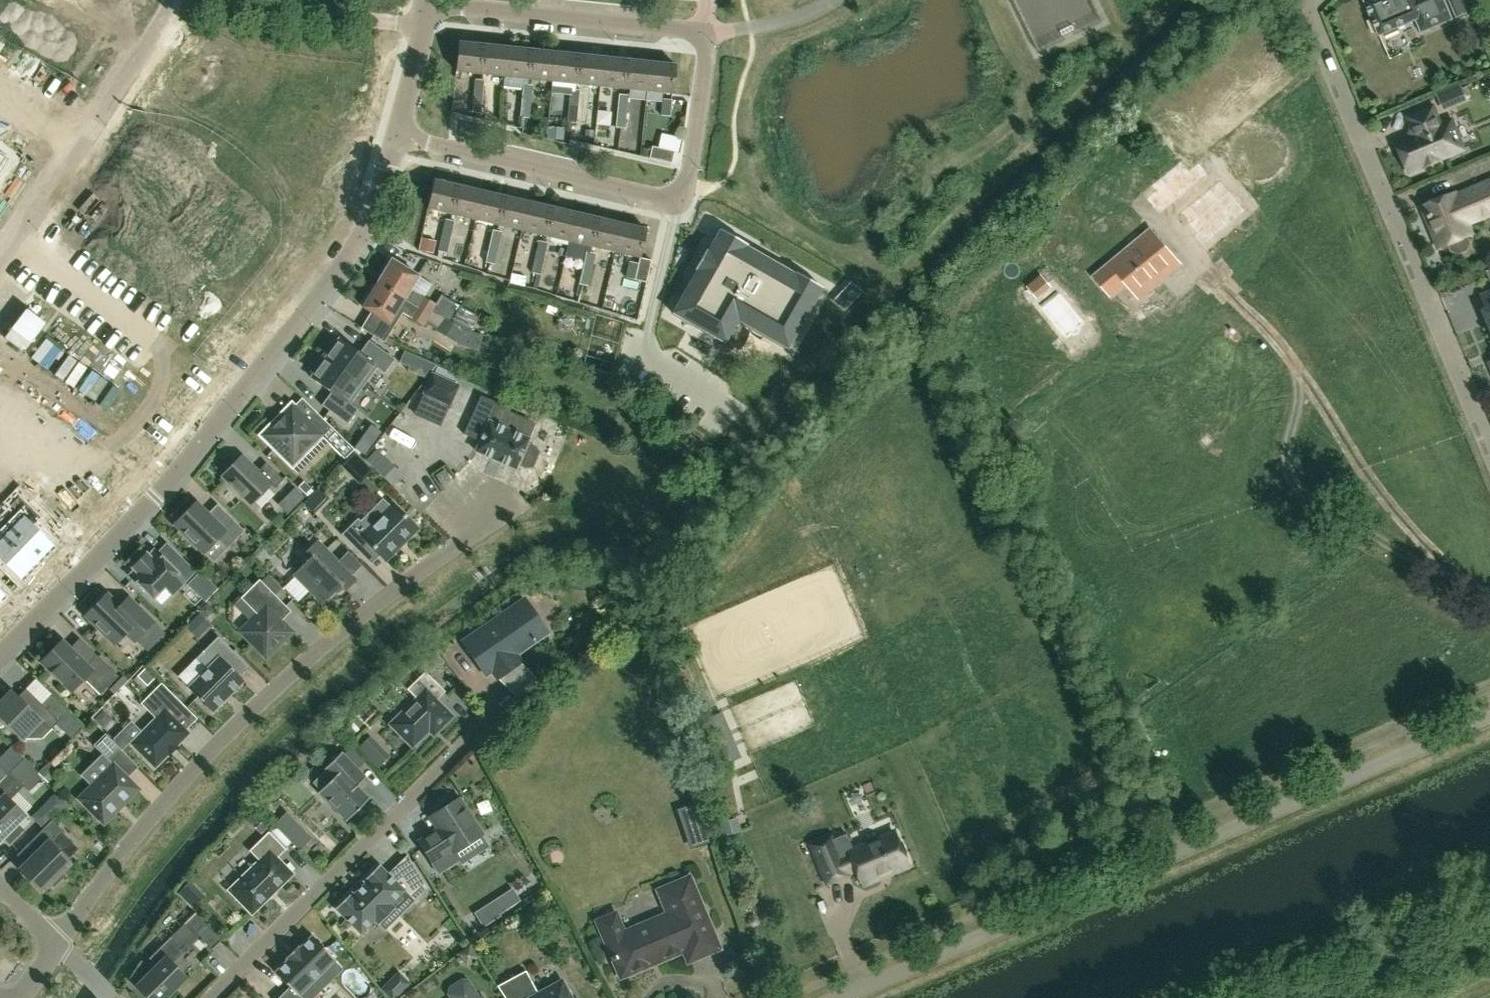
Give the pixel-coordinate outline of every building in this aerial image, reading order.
[(0,14),(0,19),(16,30),(35,0),(9,0),(0,14)] [(9,0),(0,0),(0,14),(9,0)] [(16,30),(34,41),(55,9),(42,0),(35,0),(16,30)] [(1451,19),(1443,0),(1369,0),(1367,1),(1365,1),(1366,3),(1373,18),(1369,19),(1375,32),(1378,31),(1379,33),(1379,35),(1381,34),(1383,33),(1385,36),(1399,30),(1397,27),(1416,19),(1422,31),(1451,19)] [(1457,16),(1468,11),(1463,0),(1450,0),(1457,16)] [(55,9),(34,41),(52,53),(73,21),(55,9)] [(73,21),(52,53),(70,66),(92,33),(73,21)] [(483,44),(458,42),(455,70),(480,73),(483,44)] [(480,73),(504,75),(507,47),(483,44),(480,73)] [(504,75),(528,78),(531,49),(507,47),(504,75)] [(528,78),(552,81),(555,52),(531,49),(528,78)] [(0,53),(0,64),(2,65),(8,55),(2,50),(0,53)] [(555,52),(552,81),(576,83),(579,55),(555,52)] [(576,83),(600,86),(603,57),(579,55),(576,83)] [(603,57),(600,86),(624,88),(627,60),(603,57)] [(624,88),(648,91),(651,62),(627,60),(624,88)] [(651,62),(648,91),(672,93),(675,65),(651,62)] [(31,70),(25,80),(31,84),(38,74),(31,70)] [(38,74),(31,84),(38,88),(45,78),(38,74)] [(479,80),(476,112),(480,112),(484,80),(479,80)] [(527,85),(524,117),(528,118),(532,85),(527,85)] [(1445,108),(1467,98),(1462,86),(1440,95),(1445,108)] [(615,126),(620,127),(623,95),(618,94),(615,126)] [(670,116),(671,100),(663,99),(661,115),(670,116)] [(1410,173),(1411,172),(1410,171),(1423,165),(1424,167),(1442,160),(1441,158),(1463,149),(1451,121),(1440,125),(1433,107),(1408,117),(1414,131),(1411,137),(1399,143),(1398,141),(1397,142),(1410,173)] [(146,109),(133,129),(168,152),(180,133),(188,138),(195,128),(176,115),(170,125),(146,109)] [(133,129),(120,148),(144,164),(138,173),(157,186),(164,176),(156,170),(168,152),(133,129)] [(673,151),(669,150),(651,146),(649,157),(671,162),(673,151)] [(11,159),(0,152),(0,175),(11,159)] [(1169,175),(1147,194),(1166,216),(1215,173),(1202,159),(1176,183),(1169,175)] [(108,167),(95,187),(130,210),(142,191),(150,196),(157,186),(138,173),(132,183),(108,167)] [(1175,215),(1202,249),(1248,212),(1220,178),(1175,215)] [(427,208),(436,210),(451,213),(457,185),(434,179),(427,208)] [(1455,198),(1453,193),(1452,194),(1452,196),(1445,199),(1444,197),(1424,206),(1441,247),(1448,244),(1451,251),(1458,254),(1467,250),(1470,243),(1467,236),(1470,235),(1465,222),(1489,212),(1489,183),(1455,198)] [(481,190),(457,185),(451,213),(474,219),(481,190)] [(95,187),(82,206),(106,222),(99,232),(118,244),(125,234),(117,228),(130,210),(95,187)] [(505,196),(481,190),(474,219),(498,224),(505,196)] [(528,201),(505,196),(498,224),(521,230),(528,201)] [(528,201),(521,230),(545,235),(552,207),(528,201)] [(575,212),(552,207),(545,235),(569,241),(575,212)] [(599,218),(575,212),(569,241),(592,246),(599,218)] [(622,223),(599,218),(592,246),(616,252),(622,223)] [(442,251),(449,220),(446,219),(438,251),(442,251)] [(454,221),(449,220),(442,251),(447,253),(454,221)] [(646,229),(622,223),(616,252),(639,257),(646,229)] [(696,270),(674,308),(672,313),(697,327),(724,343),(737,320),(787,348),(822,287),(795,272),(794,274),(746,246),(747,244),(720,229),(707,250),(705,249),(694,269),(696,270)] [(1094,277),(1099,282),(1111,297),(1126,284),(1139,300),(1181,265),(1151,229),(1094,277)] [(489,262),(496,231),(493,230),(485,261),(489,262)] [(501,232),(496,231),(489,262),(494,263),(501,232)] [(229,249),(217,267),(252,290),(265,271),(241,255),(247,246),(228,233),(221,243),(229,249)] [(536,273),(544,241),(539,240),(532,272),(536,273)] [(548,242),(544,241),(536,273),(540,274),(548,242)] [(583,284),(591,252),(586,251),(579,283),(583,284)] [(595,253),(591,252),(583,284),(587,285),(595,253)] [(639,257),(638,263),(634,279),(646,282),(651,260),(639,257)] [(432,310),(451,322),(461,307),(441,295),(436,304),(410,289),(418,276),(391,259),(377,282),(429,315),(432,310)] [(515,284),(530,286),(532,275),(517,273),(515,284)] [(1042,277),(1029,287),(1034,294),(1048,284),(1042,277)] [(390,322),(397,310),(424,326),(427,321),(438,328),(437,331),(454,342),(462,329),(451,322),(432,310),(429,315),(377,282),(362,306),(371,312),(362,328),(384,341),(394,324),(390,322)] [(31,283),(18,303),(53,326),(65,307),(73,312),(80,302),(61,290),(55,299),(31,283)] [(843,292),(845,294),(852,300),(860,292),(854,285),(852,283),(843,292)] [(1483,298),(1481,294),(1480,295),(1489,318),(1489,295),(1483,298)] [(18,303),(5,323),(29,338),(23,348),(42,360),(49,350),(41,344),(53,326),(18,303)] [(322,356),(363,386),(376,367),(384,373),(394,359),(368,340),(359,353),(339,339),(337,342),(333,340),(322,356)] [(399,362),(410,366),(415,355),(404,350),(399,362)] [(363,386),(322,356),(310,372),(313,374),(311,377),(331,392),(321,405),(347,424),(357,410),(350,404),(363,386)] [(424,392),(450,404),(458,385),(432,374),(424,392)] [(529,438),(527,438),(499,426),(506,409),(507,407),(480,395),(463,434),(480,441),(476,449),(476,448),(475,450),(477,451),(514,467),(514,468),(516,469),(517,467),(516,466),(517,464),(524,467),(532,467),(539,451),(534,445),(527,442),(528,440),(529,438)] [(326,440),(335,431),(316,413),(308,421),(291,405),(261,435),(292,465),(321,435),(326,440)] [(361,440),(355,447),(365,454),(370,447),(361,440)] [(283,479),(266,463),(257,471),(242,456),(222,476),(251,504),(270,484),(274,488),(283,479)] [(387,460),(378,470),(384,476),(394,466),(387,460)] [(442,486),(442,485),(451,480),(444,469),(436,475),(442,486)] [(347,470),(340,486),(353,492),(360,476),(347,470)] [(313,512),(327,498),(319,489),(305,504),(313,512)] [(0,525),(0,528),(36,563),(53,545),(32,525),(40,517),(19,496),(10,505),(15,510),(0,525)] [(242,530),(224,513),(215,522),(196,502),(174,524),(203,552),(217,538),(226,547),(242,530)] [(367,528),(360,521),(357,518),(341,534),(358,552),(367,543),(385,560),(417,528),(392,502),(367,528)] [(20,579),(36,563),(0,528),(0,560),(20,579)] [(356,580),(337,561),(316,540),(305,551),(310,557),(293,574),(322,604),(340,586),(345,591),(356,580)] [(168,582),(175,590),(193,572),(175,554),(167,563),(153,550),(148,555),(146,553),(132,567),(134,569),(129,575),(153,597),(168,582)] [(276,616),(286,606),(259,579),(240,598),(252,609),(255,606),(260,612),(240,631),(266,657),(291,631),(276,616)] [(126,613),(120,606),(107,593),(85,615),(114,643),(128,629),(136,637),(133,640),(134,641),(153,621),(135,604),(126,613)] [(538,637),(516,605),(463,642),(485,674),(492,669),(499,680),(517,697),(536,678),(522,664),(515,653),(538,637)] [(202,636),(216,629),(208,611),(194,617),(202,636)] [(225,662),(234,653),(218,637),(195,659),(206,671),(189,688),(211,711),(242,680),(225,662)] [(85,664),(69,648),(61,640),(41,661),(72,691),(84,678),(100,694),(118,676),(95,653),(85,664)] [(153,668),(140,676),(148,687),(161,679),(153,668)] [(433,735),(439,729),(452,716),(436,700),(444,691),(425,671),(407,689),(416,698),(390,724),(412,747),(415,743),(418,743),(425,736),(425,734),(429,730),(433,735)] [(188,733),(185,730),(172,717),(181,708),(158,686),(141,703),(156,718),(131,743),(154,766),(167,753),(168,754),(176,746),(175,745),(188,733)] [(0,703),(0,717),(22,738),(41,738),(56,723),(58,720),(67,712),(50,695),(41,704),(33,712),(17,697),(11,691),(0,703)] [(721,765),(734,759),(715,714),(702,720),(721,765)] [(110,762),(122,750),(105,733),(93,745),(110,762)] [(19,758),(10,749),(0,759),(0,761),(9,769),(19,758)] [(380,751),(371,760),(377,767),(387,758),(380,751)] [(365,778),(364,777),(340,752),(324,769),(325,770),(312,782),(320,790),(318,791),(347,820),(368,799),(356,786),(365,778)] [(79,798),(103,822),(137,789),(113,764),(79,798)] [(0,781),(0,840),(3,837),(9,842),(22,829),(17,823),(25,815),(9,800),(24,785),(10,771),(6,775),(0,781)] [(49,797),(49,809),(55,814),(67,803),(55,791),(49,797)] [(431,832),(417,841),(439,874),(460,861),(454,851),(481,834),(458,798),(451,803),(446,798),(436,808),(438,811),(430,816),(439,830),(432,834),(431,832)] [(735,817),(725,820),(719,822),(719,823),(723,833),(739,828),(735,817)] [(27,843),(28,844),(37,853),(20,870),(40,890),(49,882),(53,886),(65,875),(61,871),(71,860),(51,839),(55,835),(62,829),(52,819),(27,843)] [(705,821),(691,826),(699,850),(714,845),(705,821)] [(313,837),(298,822),(285,834),(292,842),(300,849),(313,837)] [(228,890),(251,913),(292,873),(277,858),(285,849),(268,831),(249,850),(259,860),(228,890)] [(909,864),(895,833),(851,851),(852,853),(842,858),(833,836),(811,845),(828,884),(849,875),(849,873),(859,869),(865,883),(909,864)] [(395,908),(393,907),(390,904),(404,891),(414,901),(428,887),(407,854),(388,873),(379,864),(363,881),(365,883),(353,894),(351,892),(335,908),(360,934),(374,920),(378,924),(395,908)] [(658,961),(680,951),(685,963),(719,948),(689,877),(658,890),(667,913),(623,932),(615,913),(597,921),(612,956),(610,957),(612,961),(613,960),(620,977),(648,965),(648,963),(657,959),(658,961)] [(453,905),(465,898),(458,886),(446,893),(453,905)] [(518,891),(501,900),(507,911),(523,902),(518,891)] [(492,902),(475,913),(484,926),(501,915),(500,914),(492,902)] [(150,972),(149,973),(147,970),(140,977),(143,979),(136,986),(141,992),(147,997),(165,997),(186,978),(170,962),(180,951),(182,953),(188,948),(186,946),(197,935),(211,949),(221,940),(194,913),(149,958),(156,966),(150,972)] [(299,994),(334,958),(312,936),(299,949),(296,946),(286,957),(288,959),(275,972),(289,987),(278,997),(302,997),(299,994)] [(395,997),(415,983),(406,969),(385,983),(395,997)] [(505,997),(572,997),(562,980),(537,993),(525,970),(497,986),(505,997)] [(467,982),(462,981),(451,988),(450,994),(453,997),(478,997),(467,982)]
